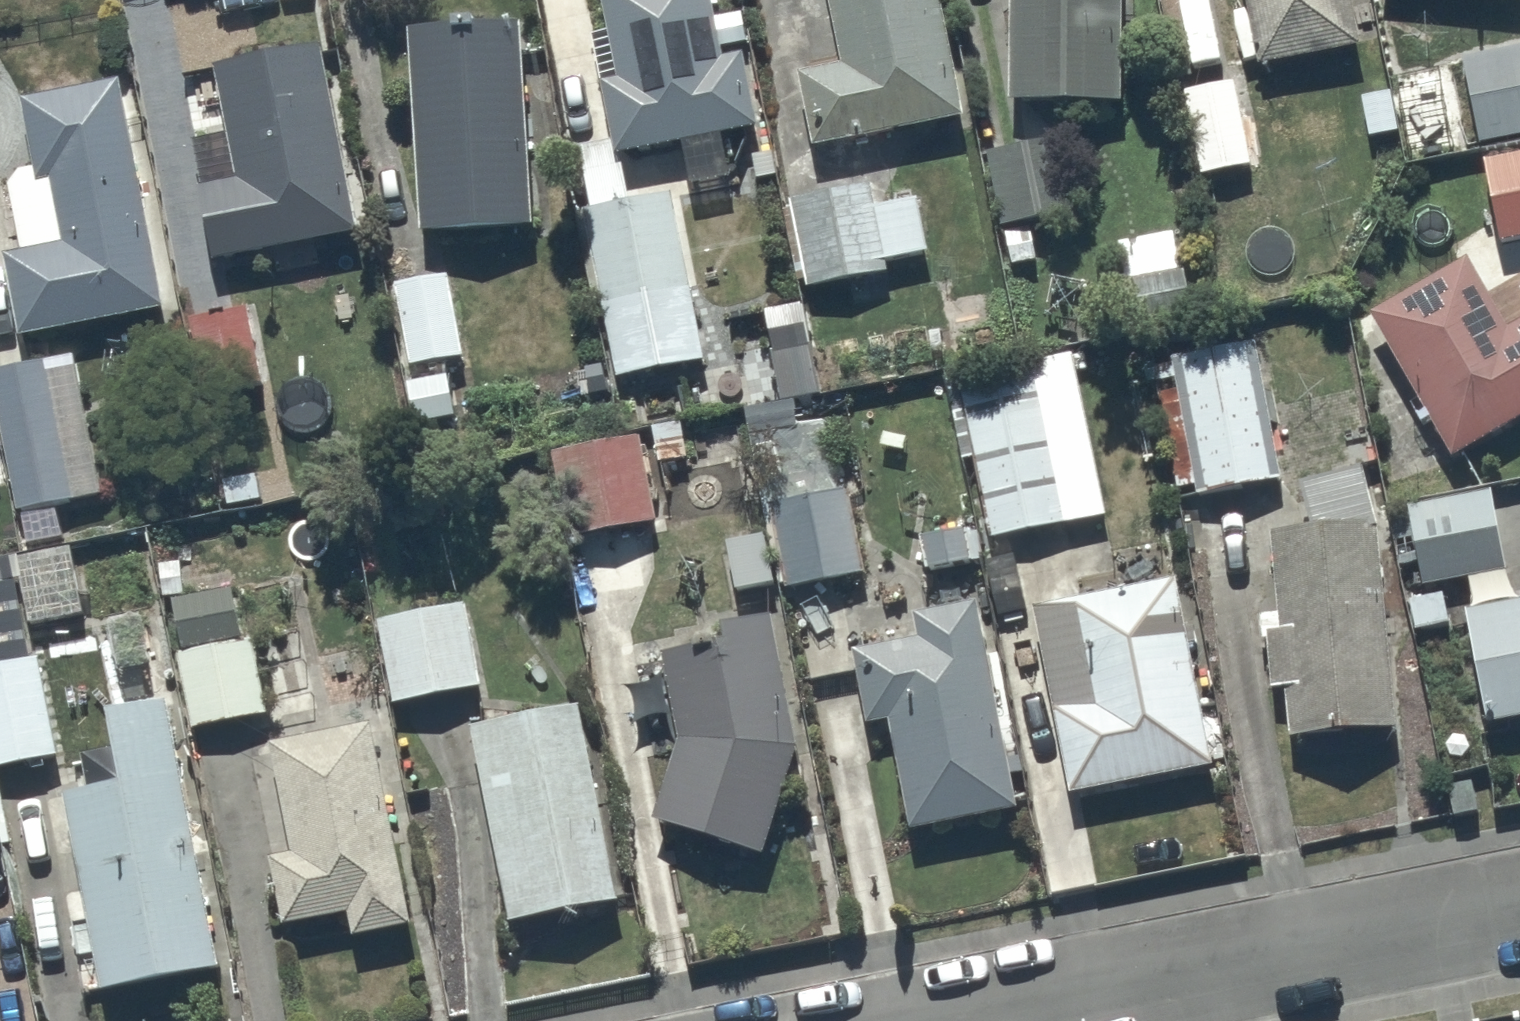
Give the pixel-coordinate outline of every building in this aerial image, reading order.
[(714,0),(602,0),(609,36),(591,39),(616,167),(684,154),(692,195),(734,187),(726,146),(764,139),(749,59),(728,63),(726,53),(751,48),(745,17),(718,22),(714,0)] [(843,73),(800,82),(809,128),(789,132),(798,176),(821,171),(819,157),(968,128),(943,0),(829,0),(843,73)] [(1127,0),(1010,0),(1009,111),(1126,112),(1127,0)] [(1358,0),(1245,0),(1261,76),(1284,71),(1279,45),(1364,28),(1358,0)] [(537,238),(526,29),(480,31),(479,22),(454,23),(454,32),(410,34),(421,244),(537,238)] [(1460,63),(1477,150),(1519,141),(1519,51),(1460,63)] [(365,240),(323,52),(214,75),(227,139),(190,147),(217,272),(365,240)] [(1232,88),(1227,64),(1186,74),(1191,98),(1185,99),(1205,182),(1254,171),(1236,87),(1232,88)] [(169,319),(124,88),(22,107),(35,174),(29,175),(17,196),(29,258),(5,262),(21,348),(169,319)] [(1068,142),(988,159),(1012,271),(1040,265),(1032,232),(1084,220),(1068,142)] [(1470,157),(1480,216),(1476,217),(1483,259),(1519,253),(1519,148),(1470,157)] [(930,259),(917,200),(877,209),(872,187),(788,205),(808,297),(890,279),(887,268),(930,259)] [(707,369),(673,200),(585,215),(619,386),(707,369)] [(1507,336),(1468,264),(1421,289),(1412,272),(1369,295),(1416,380),(1410,384),(1420,403),(1410,409),(1423,431),(1431,427),(1453,466),(1519,429),(1519,328),(1507,336)] [(449,280),(395,292),(412,375),(466,364),(449,280)] [(265,388),(249,313),(190,324),(205,400),(265,388)] [(1284,487),(1260,350),(1156,368),(1181,506),(1284,487)] [(75,363),(0,377),(0,428),(19,518),(104,501),(75,363)] [(1055,470),(1035,367),(957,382),(960,394),(949,396),(963,467),(975,464),(991,547),(1107,523),(1095,462),(1055,470)] [(654,507),(643,444),(554,461),(568,545),(666,527),(662,506),(654,507)] [(1379,502),(1365,444),(1299,460),(1311,508),(1289,510),(1291,539),(1274,540),(1279,620),(1260,621),(1262,649),(1268,649),(1271,700),(1283,699),(1287,746),(1396,736),(1379,502)] [(848,493),(770,511),(787,595),(865,579),(848,493)] [(1506,579),(1489,495),(1413,508),(1423,593),(1506,579)] [(984,567),(980,535),(970,537),(969,533),(921,541),(927,577),(984,567)] [(778,589),(768,540),(726,548),(736,598),(778,589)] [(87,622),(73,551),(16,563),(20,585),(16,586),(20,608),(27,607),(31,632),(87,622)] [(1031,618),(1021,558),(990,563),(1000,623),(1031,618)] [(1179,587),(1035,614),(1072,806),(1218,775),(1179,587)] [(244,646),(234,596),(175,609),(186,659),(177,661),(194,737),(270,721),(254,644),(244,646)] [(1464,618),(1486,733),(1519,726),(1519,607),(1464,618)] [(1022,819),(982,608),(916,619),(920,647),(855,658),(868,735),(892,730),(913,840),(1022,819)] [(486,695),(468,609),(379,627),(397,714),(486,695)] [(803,756),(776,623),(724,635),(726,647),(695,652),(695,656),(664,661),(680,750),(653,831),(765,868),(803,756)] [(62,764),(40,664),(0,671),(0,776),(62,764)] [(226,978),(171,708),(108,720),(123,793),(65,805),(105,1003),(226,978)] [(623,912),(581,715),(471,739),(514,936),(623,912)] [(416,934),(372,730),(270,752),(293,860),(269,865),(285,938),(349,924),(354,947),(416,934)]
